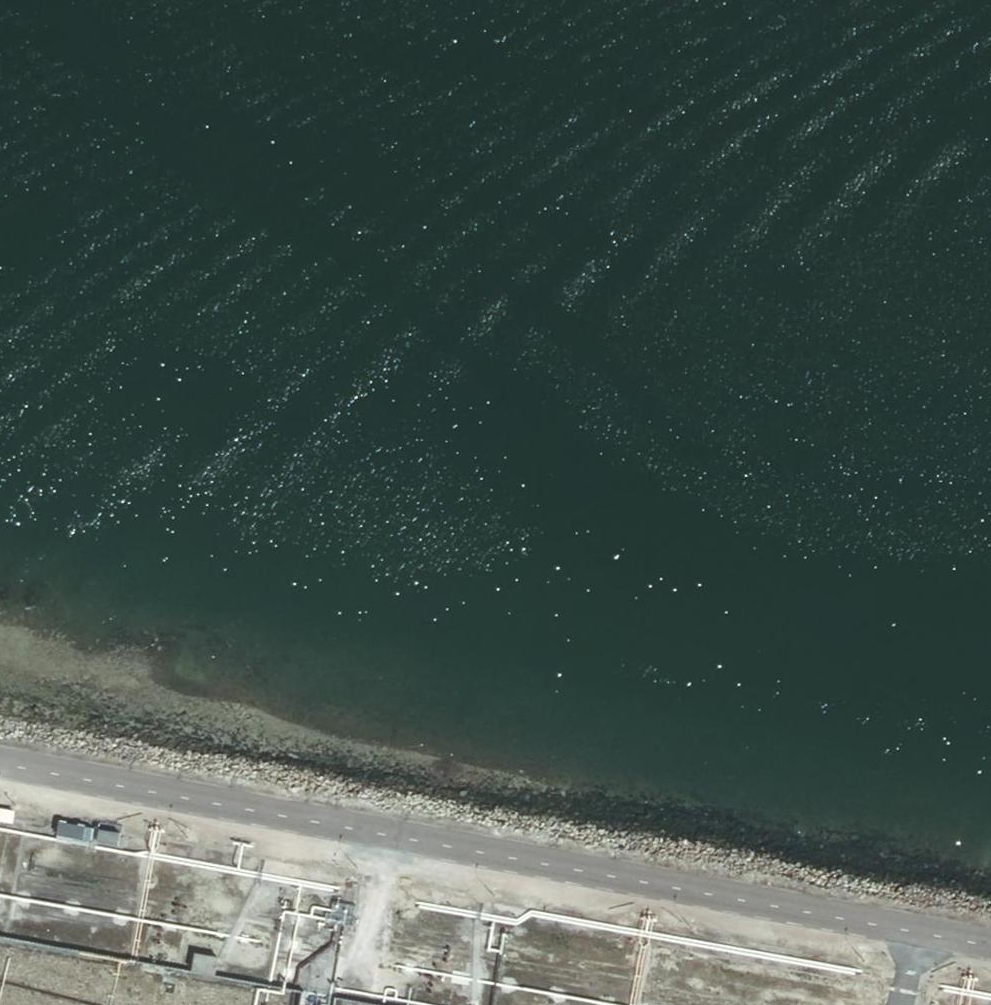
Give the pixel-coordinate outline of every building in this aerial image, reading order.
[(215,959),(195,956),(191,971),(212,975),(215,959)]
